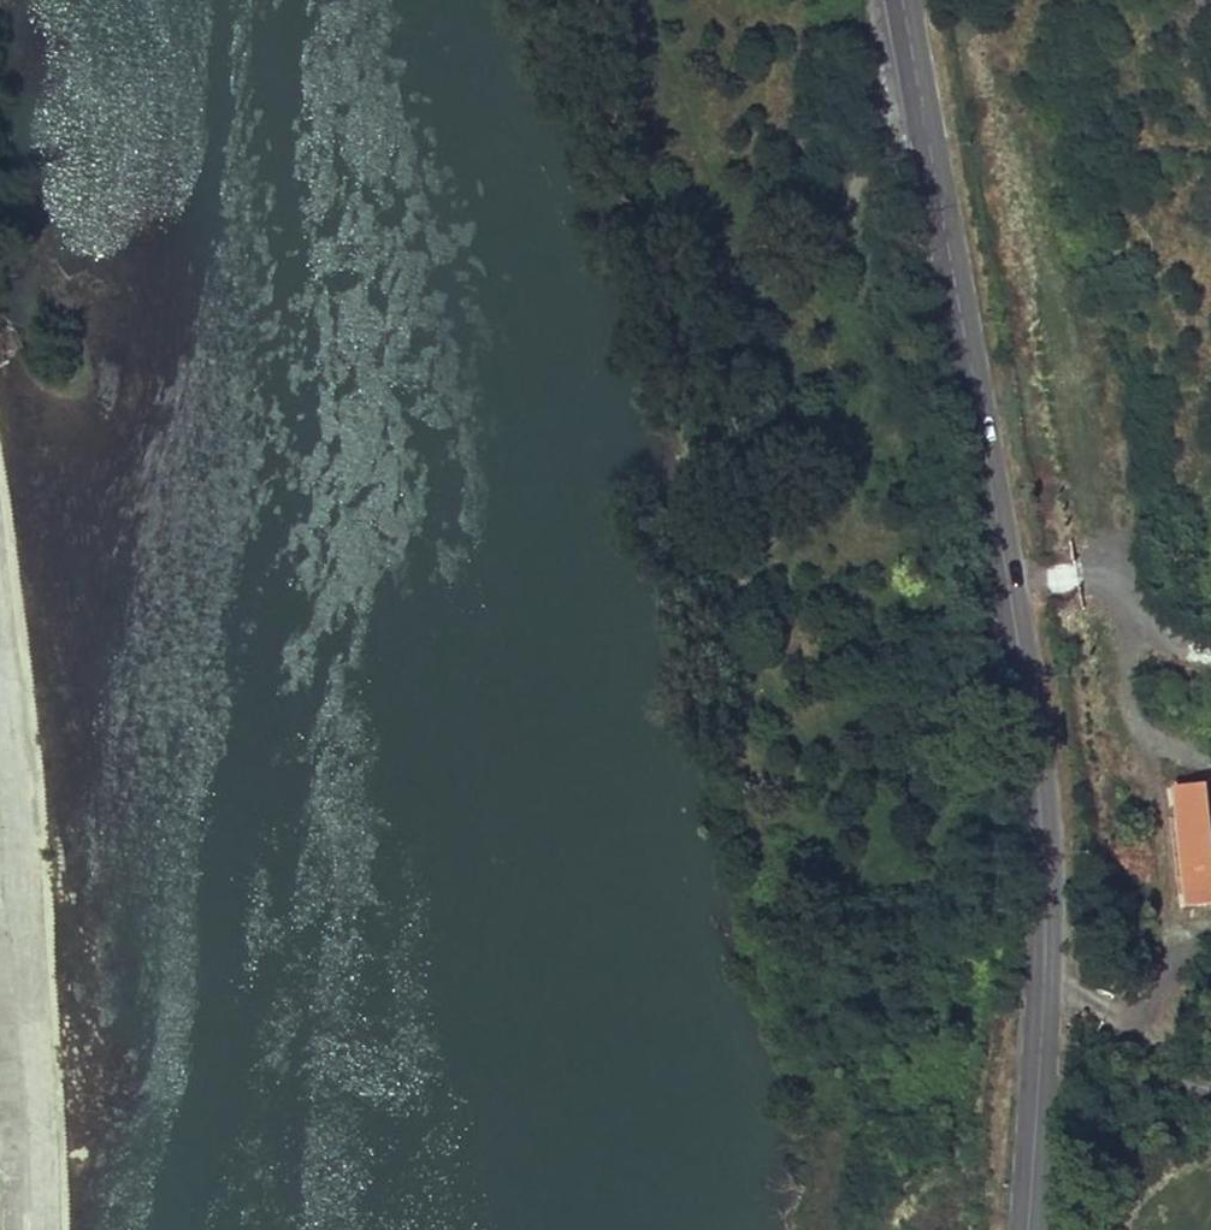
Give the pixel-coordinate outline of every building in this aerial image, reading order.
[(1165,792),(1182,915),(1210,912),(1210,861),(1201,788),(1165,792)]
